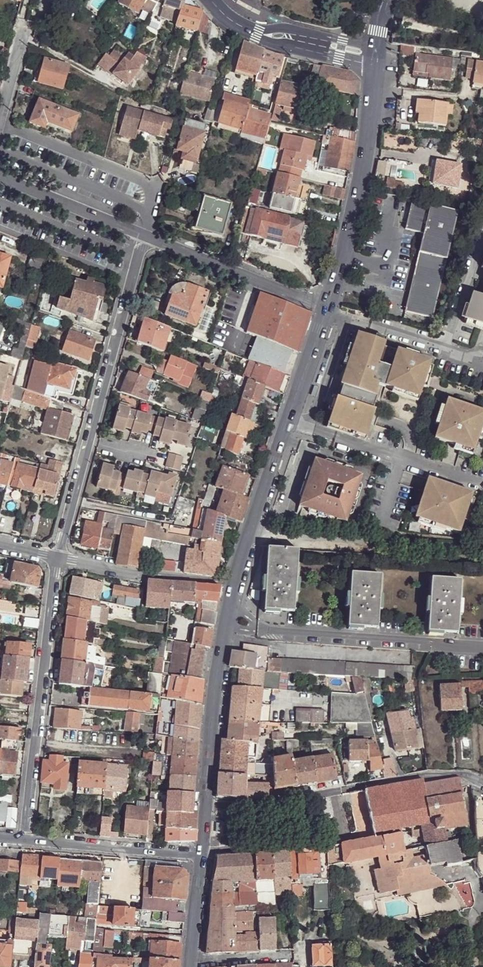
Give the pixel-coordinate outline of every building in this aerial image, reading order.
[(119,5),(138,15),(146,0),(121,0),(119,5)] [(181,12),(182,7),(185,0),(166,0),(164,7),(181,12)] [(152,15),(155,8),(146,3),(142,11),(152,15)] [(181,12),(177,24),(176,26),(197,32),(198,28),(203,13),(202,13),(182,7),(181,12)] [(202,13),(203,13),(198,28),(207,31),(210,21),(202,12),(202,13)] [(265,52),(244,43),(236,69),(258,75),(265,52)] [(415,57),(416,47),(406,45),(405,56),(415,57)] [(105,54),(97,65),(112,76),(112,75),(127,86),(138,70),(137,70),(145,58),(136,53),(132,57),(128,53),(123,59),(112,51),(108,57),(105,54)] [(284,58),(265,52),(258,75),(257,80),(256,82),(271,85),(273,77),(279,78),(284,58)] [(432,74),(431,79),(454,82),(457,60),(419,53),(416,72),(432,74)] [(34,83),(63,91),(69,67),(41,60),(39,67),(37,69),(34,83)] [(351,73),(315,65),(312,75),(320,77),(318,83),(309,81),(308,84),(359,96),(360,82),(351,73)] [(258,75),(236,69),(235,74),(257,80),(258,75)] [(186,73),(179,94),(209,103),(214,84),(201,81),(202,77),(186,73)] [(281,83),(273,112),(271,121),(277,123),(281,109),(278,108),(279,105),(285,107),(284,111),(298,114),(305,88),(281,83)] [(18,92),(16,101),(23,103),(29,106),(32,98),(18,92)] [(225,101),(247,108),(249,102),(224,95),(222,101),(225,101)] [(169,96),(166,105),(174,108),(177,98),(169,96)] [(423,100),(421,114),(419,123),(448,127),(451,105),(423,100)] [(65,130),(71,133),(78,117),(39,101),(30,123),(41,128),(41,127),(43,121),(47,123),(65,130)] [(248,110),(249,109),(247,108),(225,101),(219,124),(242,131),(248,110)] [(29,106),(23,103),(20,113),(29,116),(33,107),(29,106)] [(129,135),(136,138),(138,131),(135,130),(139,118),(142,119),(144,112),(128,108),(119,135),(128,138),(129,135)] [(269,116),(248,110),(242,131),(242,133),(263,139),(269,116)] [(173,122),(144,112),(142,119),(139,118),(135,130),(138,131),(164,139),(167,130),(170,131),(173,122)] [(197,159),(207,126),(186,120),(177,151),(183,153),(182,155),(197,159)] [(355,142),(356,134),(331,128),(331,131),(333,132),(332,137),(355,142)] [(279,151),(283,152),(283,151),(287,151),(290,137),(283,135),(279,151)] [(278,174),(300,179),(301,172),(302,172),(305,162),(306,157),(311,159),(315,143),(290,137),(287,151),(283,151),(283,152),(278,174)] [(354,152),(355,142),(332,137),(325,168),(350,173),(354,152)] [(327,150),(322,149),(318,164),(323,165),(327,150)] [(196,164),(197,159),(182,155),(183,153),(177,151),(174,150),(172,159),(175,160),(176,156),(179,156),(178,160),(196,164)] [(438,173),(436,185),(462,189),(465,165),(440,162),(438,173)] [(267,171),(257,168),(256,174),(266,177),(267,171)] [(273,194),(295,199),(300,179),(278,174),(273,194)] [(393,190),(405,192),(406,187),(397,185),(397,182),(394,182),(393,190)] [(343,200),(345,191),(328,186),(326,196),(343,200)] [(256,205),(260,190),(252,188),(248,203),(256,205)] [(297,215),(301,201),(295,199),(273,194),(271,193),(269,200),(272,201),(269,208),(297,215)] [(204,197),(195,226),(213,231),(213,234),(223,237),(232,205),(204,197)] [(411,199),(404,228),(422,233),(403,310),(430,317),(457,211),(411,199)] [(304,223),(246,208),(239,233),(298,248),(304,223)] [(315,220),(328,223),(330,217),(317,214),(315,220)] [(28,266),(40,271),(45,255),(33,251),(28,266)] [(2,288),(10,258),(0,256),(0,287),(2,288)] [(90,289),(86,287),(74,285),(69,304),(59,301),(56,311),(96,322),(99,312),(95,311),(99,301),(102,302),(106,289),(92,284),(90,289)] [(208,293),(188,285),(186,284),(181,284),(176,285),(171,289),(169,293),(165,304),(168,306),(165,315),(196,326),(208,293)] [(312,314),(261,294),(248,333),(257,337),(249,360),(250,360),(284,374),(293,352),(298,354),(312,314)] [(462,321),(482,328),(482,299),(471,295),(462,321)] [(171,329),(143,318),(137,342),(165,353),(171,329)] [(10,356),(21,360),(26,346),(26,345),(27,341),(27,339),(31,325),(31,324),(21,320),(17,329),(23,331),(18,348),(13,347),(10,356)] [(39,327),(31,325),(27,339),(35,342),(39,327)] [(64,351),(88,360),(94,341),(70,333),(64,351)] [(336,399),(327,425),(366,438),(375,412),(370,411),(379,385),(376,383),(377,380),(387,383),(387,381),(395,384),(392,390),(419,399),(431,362),(384,346),(385,343),(357,334),(344,373),(349,375),(345,387),(342,387),(338,400),(336,399)] [(21,360),(14,386),(55,400),(58,392),(72,395),(77,379),(74,378),(76,370),(44,362),(43,364),(32,361),(35,350),(26,346),(21,360)] [(233,354),(227,351),(225,358),(231,360),(233,354)] [(198,365),(170,355),(168,362),(163,374),(178,380),(178,383),(189,387),(198,365)] [(163,374),(168,362),(161,359),(157,372),(163,374)] [(284,374),(250,360),(243,378),(245,379),(265,387),(278,392),(285,375),(284,374)] [(206,362),(204,368),(219,373),(221,369),(206,362)] [(0,402),(9,368),(0,365),(0,402)] [(139,376),(150,380),(153,372),(142,368),(139,376)] [(139,376),(130,372),(122,393),(151,403),(159,383),(150,380),(139,376)] [(242,386),(245,379),(243,378),(237,375),(234,384),(242,386)] [(265,387),(245,379),(242,386),(246,388),(244,396),(239,395),(239,396),(238,397),(256,404),(259,405),(265,387)] [(48,409),(40,434),(68,442),(75,415),(61,412),(64,404),(55,400),(14,386),(12,395),(23,398),(22,400),(23,400),(48,409)] [(215,396),(212,395),(210,403),(209,404),(204,422),(206,423),(215,396)] [(250,421),(256,404),(238,397),(237,399),(242,401),(238,411),(234,409),(232,415),(250,421)] [(204,422),(209,404),(198,400),(196,408),(200,410),(197,420),(204,422)] [(434,440),(474,453),(482,425),(482,412),(447,401),(434,440)] [(255,424),(262,406),(259,405),(256,404),(250,421),(254,423),(255,424)] [(179,437),(178,441),(177,444),(185,447),(191,426),(178,422),(166,418),(165,420),(129,410),(130,408),(119,405),(112,429),(123,432),(125,428),(126,424),(133,426),(132,430),(131,433),(140,435),(141,432),(142,428),(148,430),(154,432),(154,431),(162,433),(160,437),(159,442),(170,445),(172,439),(173,435),(179,437)] [(244,438),(250,421),(232,415),(227,431),(244,438)] [(254,423),(250,421),(244,438),(249,440),(254,423)] [(238,455),(244,438),(227,431),(221,448),(230,451),(238,455)] [(230,451),(221,448),(219,456),(227,459),(230,451)] [(170,453),(166,467),(180,470),(184,456),(170,453)] [(0,461),(0,485),(7,487),(13,464),(4,462),(4,460),(5,460),(6,455),(2,454),(0,461)] [(311,459),(294,507),(341,524),(358,476),(311,459)] [(112,475),(113,471),(114,467),(103,464),(97,488),(108,491),(108,489),(116,491),(117,487),(137,493),(138,492),(145,494),(145,495),(156,499),(156,501),(169,505),(174,489),(178,476),(169,473),(168,476),(167,480),(162,479),(163,475),(151,471),(150,476),(148,480),(141,478),(143,474),(143,472),(134,470),(133,472),(132,476),(126,475),(119,473),(118,477),(112,475)] [(34,489),(39,471),(18,465),(12,487),(22,489),(22,486),(34,489)] [(47,473),(39,471),(34,489),(45,492),(44,495),(54,498),(62,469),(49,466),(47,473)] [(225,490),(242,497),(249,477),(224,466),(217,486),(225,490)] [(423,493),(415,518),(459,534),(472,494),(431,481),(427,494),(423,493)] [(207,511),(215,486),(210,484),(204,501),(201,509),(207,511)] [(33,495),(34,489),(22,486),(22,489),(21,492),(33,495)] [(45,492),(34,489),(33,495),(44,497),(44,495),(45,492)] [(241,523),(249,499),(242,497),(225,490),(216,514),(226,517),(241,523)] [(194,501),(180,497),(175,510),(189,515),(194,501)] [(221,543),(226,517),(216,514),(209,511),(207,511),(201,509),(204,501),(199,499),(193,530),(170,526),(168,534),(167,535),(189,538),(195,539),(203,541),(221,543)] [(88,510),(87,519),(97,520),(98,511),(88,510)] [(104,519),(106,513),(101,512),(98,525),(86,522),(81,545),(98,549),(102,529),(104,519)] [(117,522),(118,516),(106,513),(104,519),(117,522)] [(144,538),(147,521),(118,516),(117,522),(114,532),(114,533),(123,535),(117,559),(116,565),(137,569),(138,562),(144,538)] [(160,530),(161,524),(147,521),(144,538),(152,539),(157,540),(158,537),(162,537),(162,534),(159,534),(160,530)] [(102,529),(98,549),(110,551),(112,544),(114,533),(114,532),(102,529)] [(187,545),(189,538),(167,535),(168,534),(167,534),(167,532),(160,530),(159,534),(162,534),(164,535),(163,541),(187,545)] [(150,559),(152,539),(144,538),(138,562),(147,564),(148,559),(150,559)] [(201,552),(203,541),(195,539),(193,551),(201,552)] [(217,578),(221,543),(203,541),(201,552),(193,551),(187,550),(184,573),(217,578)] [(297,550),(267,549),(265,593),(264,610),(293,612),(293,610),(297,550)] [(154,561),(153,570),(173,572),(174,562),(154,561)] [(14,564),(12,582),(24,585),(37,588),(40,572),(37,569),(14,564)] [(351,574),(348,626),(378,628),(381,575),(351,574)] [(70,595),(96,601),(96,598),(93,596),(96,582),(73,577),(70,595)] [(431,578),(427,632),(458,633),(461,580),(431,578)] [(9,589),(11,582),(3,580),(0,579),(0,587),(9,589)] [(170,601),(171,583),(147,581),(145,607),(169,609),(170,601)] [(195,600),(195,584),(171,583),(170,601),(200,604),(198,615),(197,622),(201,623),(203,610),(204,603),(202,603),(202,601),(195,600)] [(222,587),(195,584),(195,600),(202,601),(202,603),(204,603),(203,610),(217,612),(222,587)] [(37,588),(24,585),(23,592),(35,595),(37,588)] [(119,605),(123,606),(125,597),(137,599),(139,591),(114,586),(112,594),(119,596),(117,605),(119,605)] [(96,623),(98,624),(100,604),(69,597),(67,618),(96,623)] [(119,605),(117,605),(109,603),(107,612),(117,614),(119,605)] [(217,612),(203,610),(201,623),(214,626),(217,612)] [(96,623),(67,618),(64,640),(87,644),(97,646),(100,631),(95,630),(96,623)] [(210,649),(213,632),(194,629),(192,645),(203,648),(210,649)] [(87,644),(64,640),(62,661),(105,667),(115,668),(117,657),(106,656),(105,659),(93,658),(94,653),(86,653),(86,648),(87,644)] [(170,675),(179,677),(199,680),(203,648),(192,645),(166,640),(164,658),(162,674),(170,675)] [(230,668),(234,668),(238,668),(268,671),(269,657),(270,646),(243,644),(242,651),(232,650),(230,668)] [(6,656),(29,658),(30,648),(7,645),(6,656)] [(21,683),(23,683),(26,684),(29,658),(6,656),(0,655),(0,661),(1,662),(1,660),(3,660),(1,678),(0,678),(0,681),(21,683)] [(164,658),(158,657),(156,657),(154,674),(162,675),(162,674),(164,658)] [(287,672),(351,677),(359,677),(370,678),(403,680),(410,680),(410,679),(411,667),(386,665),(269,657),(268,671),(279,672),(287,672)] [(105,667),(62,661),(59,685),(83,687),(100,689),(102,682),(105,667)] [(238,668),(236,686),(277,688),(279,672),(268,671),(238,668)] [(287,672),(279,672),(277,688),(286,689),(287,672)] [(162,675),(154,674),(151,673),(148,695),(160,696),(162,675)] [(170,675),(162,674),(162,675),(160,696),(160,699),(168,700),(170,675)] [(202,706),(204,681),(199,680),(179,677),(174,701),(202,706)] [(351,677),(355,692),(362,690),(359,677),(351,677)] [(359,677),(362,690),(363,694),(368,693),(374,691),(370,678),(359,677)] [(413,680),(412,680),(410,680),(403,680),(404,693),(405,693),(415,691),(413,680)] [(19,697),(21,683),(0,681),(0,695),(19,697)] [(440,710),(461,710),(460,688),(468,688),(469,695),(482,695),(482,682),(459,682),(459,685),(438,686),(440,710)] [(230,686),(228,722),(268,722),(269,722),(271,692),(277,693),(277,688),(236,686),(230,686)] [(130,693),(100,689),(83,687),(81,706),(128,710),(128,709),(130,693)] [(330,722),(361,723),(370,723),(367,710),(364,697),(363,694),(362,690),(355,692),(352,692),(332,691),(330,722)] [(160,699),(160,696),(148,695),(130,693),(128,709),(156,712),(155,716),(158,716),(160,699)] [(368,693),(363,694),(364,697),(367,710),(372,710),(368,693)] [(168,700),(160,699),(158,716),(157,722),(170,724),(171,717),(176,718),(175,725),(200,731),(202,706),(174,701),(168,700)] [(313,722),(322,722),(322,709),(295,708),(295,722),(313,722)] [(54,729),(92,731),(92,728),(79,727),(81,711),(56,709),(54,729)] [(423,747),(421,735),(420,728),(415,729),(412,720),(411,718),(410,718),(408,711),(390,714),(386,715),(387,718),(396,751),(423,747)] [(145,719),(146,715),(127,713),(125,731),(137,732),(139,719),(145,719)] [(199,744),(200,731),(175,725),(170,724),(157,722),(156,735),(165,737),(168,738),(199,744)] [(228,722),(227,739),(249,740),(249,742),(257,745),(257,743),(258,727),(267,727),(268,722),(228,722)] [(361,723),(365,737),(368,736),(374,736),(370,723),(361,723)] [(2,740),(16,741),(16,736),(20,737),(20,729),(0,727),(0,740),(2,740)] [(279,740),(286,739),(285,731),(272,731),(272,740),(273,740),(279,740)] [(375,772),(377,779),(385,778),(381,762),(374,736),(368,736),(370,742),(367,742),(367,741),(343,741),(344,760),(348,760),(348,761),(368,760),(370,762),(370,770),(374,770),(375,772)] [(197,760),(199,744),(168,738),(167,756),(173,757),(197,760)] [(221,738),(219,773),(249,775),(263,776),(273,776),(273,758),(273,755),(273,753),(259,753),(259,763),(248,762),(248,756),(249,742),(249,740),(227,739),(221,738)] [(273,758),(273,776),(274,788),(296,785),(291,756),(291,750),(291,739),(286,739),(286,756),(273,758)] [(16,741),(2,740),(2,745),(1,749),(16,751),(17,741),(16,741)] [(249,742),(248,756),(256,756),(257,745),(249,742)] [(291,756),(296,785),(316,782),(312,758),(305,759),(305,756),(303,756),(303,759),(295,760),(294,755),(294,750),(291,750),(291,756)] [(1,751),(0,758),(0,774),(14,776),(17,753),(1,751)] [(154,754),(144,752),(143,762),(153,763),(154,754)] [(196,778),(197,760),(173,757),(172,764),(160,763),(160,755),(154,754),(153,763),(152,775),(162,776),(196,778)] [(333,755),(312,758),(316,782),(337,779),(333,755)] [(44,761),(41,782),(54,784),(54,789),(65,790),(68,764),(62,764),(63,757),(50,756),(50,762),(44,761)] [(383,762),(381,762),(385,778),(396,776),(394,763),(393,763),(392,757),(383,759),(383,762)] [(77,788),(104,790),(106,766),(79,763),(77,788)] [(106,766),(104,790),(126,792),(128,768),(106,766)] [(368,781),(377,779),(375,772),(367,773),(368,781)] [(218,795),(244,797),(245,783),(246,777),(250,777),(249,775),(219,773),(218,795)] [(194,794),(196,778),(162,776),(161,779),(171,780),(170,793),(194,794)] [(268,784),(268,797),(273,796),(274,788),(273,776),(263,776),(263,784),(268,784)] [(364,790),(373,833),(422,823),(430,821),(430,816),(442,815),(444,828),(468,824),(464,806),(463,799),(461,788),(461,787),(463,786),(462,784),(460,784),(459,778),(423,784),(423,780),(364,790)] [(245,783),(244,797),(268,797),(268,784),(263,784),(245,783)] [(76,795),(103,797),(104,790),(77,788),(76,795)] [(199,794),(194,794),(170,793),(168,793),(168,804),(158,803),(158,801),(153,801),(154,792),(150,792),(149,809),(149,810),(155,810),(157,810),(157,812),(160,813),(197,813),(199,794)] [(149,810),(149,809),(127,808),(125,833),(146,835),(146,834),(149,810)] [(152,834),(155,810),(149,810),(146,834),(152,834)] [(74,813),(73,827),(81,828),(82,814),(74,813)] [(195,841),(197,813),(160,813),(159,825),(166,826),(166,842),(195,841)] [(430,821),(422,823),(422,828),(401,832),(404,851),(426,847),(429,864),(446,862),(446,865),(461,862),(457,839),(447,841),(444,828),(442,815),(430,816),(430,821)] [(401,832),(374,838),(338,845),(340,856),(343,855),(345,864),(380,857),(388,855),(391,865),(394,882),(396,892),(407,889),(406,884),(414,882),(415,884),(417,883),(418,887),(447,881),(439,876),(427,872),(430,866),(429,864),(426,847),(404,851),(401,832)] [(326,848),(326,850),(327,850),(328,868),(345,864),(343,855),(340,856),(338,845),(326,848)] [(326,850),(290,852),(291,889),(294,889),(294,880),(313,879),(313,888),(314,911),(329,910),(328,868),(327,850),(326,850)] [(273,853),(274,883),(284,883),(285,893),(291,893),(291,889),(290,852),(273,853)] [(255,854),(257,905),(274,904),(274,883),(273,853),(255,854)] [(231,906),(257,905),(255,854),(218,856),(212,882),(211,892),(231,892),(232,886),(238,886),(239,894),(231,897),(231,906)] [(30,876),(32,856),(22,855),(22,862),(20,872),(20,875),(25,876),(30,876)] [(388,855),(380,857),(382,867),(387,866),(391,865),(388,855)] [(40,877),(42,857),(32,856),(30,876),(35,877),(40,877)] [(60,858),(42,857),(40,877),(40,878),(51,879),(58,880),(60,858)] [(82,860),(60,858),(58,880),(58,885),(64,885),(72,886),(79,887),(80,882),(82,860)] [(18,872),(19,861),(0,860),(0,870),(18,872)] [(102,862),(82,860),(80,882),(86,882),(100,883),(102,862)] [(180,863),(145,860),(145,866),(150,866),(155,867),(154,875),(154,882),(153,888),(145,887),(143,887),(142,892),(142,897),(152,898),(178,901),(186,901),(188,876),(183,869),(180,869),(180,863)] [(150,866),(145,866),(144,875),(143,881),(146,881),(154,882),(154,875),(149,874),(150,866)] [(376,868),(380,885),(390,882),(387,866),(382,867),(376,868)] [(50,889),(51,879),(40,878),(39,886),(39,887),(50,889)] [(100,883),(86,882),(86,885),(85,893),(86,893),(89,894),(86,918),(88,918),(96,919),(98,905),(100,883)] [(382,895),(396,892),(394,882),(390,882),(380,885),(382,895)] [(465,908),(465,898),(466,898),(466,889),(459,890),(458,882),(449,883),(451,909),(465,908)] [(211,892),(210,908),(231,906),(231,897),(229,898),(229,896),(232,896),(231,892),(211,892)] [(152,898),(142,897),(141,910),(141,911),(163,913),(168,913),(177,914),(178,901),(152,898)] [(257,905),(257,911),(257,914),(275,914),(274,904),(257,905)] [(115,907),(98,905),(96,919),(96,924),(113,925),(115,907)] [(210,908),(208,931),(234,929),(258,928),(258,924),(258,921),(255,922),(255,925),(253,925),(252,912),(257,911),(257,905),(231,906),(210,908)] [(133,909),(115,907),(113,925),(131,927),(133,909)] [(141,911),(141,910),(133,909),(131,927),(139,928),(141,911)] [(30,913),(30,922),(38,922),(40,914),(37,914),(30,913)] [(184,923),(185,914),(177,914),(168,913),(167,922),(184,923)] [(38,922),(37,938),(36,945),(42,946),(43,937),(45,937),(46,925),(47,915),(40,914),(38,922)] [(68,917),(55,915),(47,915),(46,925),(58,926),(67,926),(68,925),(68,917)] [(96,924),(96,919),(88,918),(86,918),(85,924),(85,929),(84,937),(84,941),(86,941),(94,942),(95,930),(95,929),(96,924)] [(30,922),(16,920),(15,935),(15,936),(37,938),(38,922),(30,922)] [(77,926),(73,926),(68,925),(67,926),(67,935),(84,937),(85,929),(85,924),(77,923),(77,926)] [(258,932),(258,950),(275,949),(275,923),(258,924),(258,928),(258,932)] [(58,926),(46,925),(45,937),(56,938),(58,926)] [(66,940),(67,935),(67,926),(58,926),(56,938),(66,940)] [(143,936),(143,933),(127,931),(106,930),(95,929),(95,930),(94,942),(93,951),(93,954),(103,955),(104,947),(112,949),(113,934),(126,935),(126,938),(142,939),(143,936)] [(206,953),(235,952),(234,935),(234,929),(208,931),(206,953)] [(234,935),(235,952),(258,950),(258,932),(245,933),(245,935),(234,935)] [(13,953),(13,949),(15,936),(15,935),(9,934),(8,943),(0,942),(0,966),(11,966),(13,953)] [(182,945),(182,937),(168,936),(149,934),(148,937),(148,942),(151,942),(182,945)] [(65,950),(80,951),(81,941),(84,941),(84,937),(67,935),(66,940),(65,950)] [(37,938),(15,936),(13,949),(26,950),(35,951),(36,945),(37,938)] [(180,962),(182,945),(151,942),(150,959),(180,962)] [(313,966),(332,966),(331,944),(312,945),(313,966)] [(34,966),(49,966),(50,950),(42,949),(42,946),(36,945),(35,951),(34,966)] [(93,954),(93,951),(85,951),(85,955),(79,954),(78,966),(91,966),(92,958),(93,954)] [(130,961),(111,960),(98,958),(97,966),(130,966),(130,962),(130,961)]
